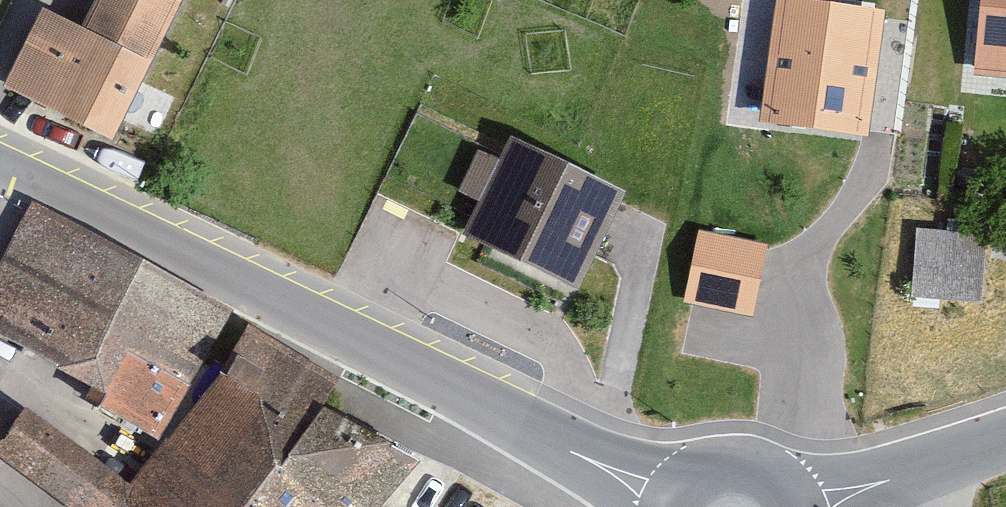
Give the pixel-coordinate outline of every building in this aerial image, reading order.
[(150,60),(178,0),(95,0),(82,28),(150,60)] [(809,0),(775,0),(760,120),(868,134),(883,9),(809,0)] [(974,73),(1005,77),(1005,0),(980,0),(974,73)] [(110,144),(150,60),(82,28),(38,6),(0,82),(0,90),(110,144)] [(575,291),(620,193),(505,140),(459,238),(575,291)] [(196,363),(226,311),(26,203),(0,250),(0,348),(89,395),(126,326),(196,363)] [(917,223),(914,292),(987,296),(990,226),(917,223)] [(688,297),(760,307),(770,235),(698,225),(688,297)] [(159,432),(196,363),(126,326),(89,395),(159,432)] [(221,363),(303,424),(318,410),(338,376),(245,328),(221,363)] [(303,424),(221,363),(128,483),(20,412),(0,440),(0,452),(71,506),(234,506),(303,424)] [(408,459),(318,410),(303,424),(234,506),(368,506),(408,459)]
